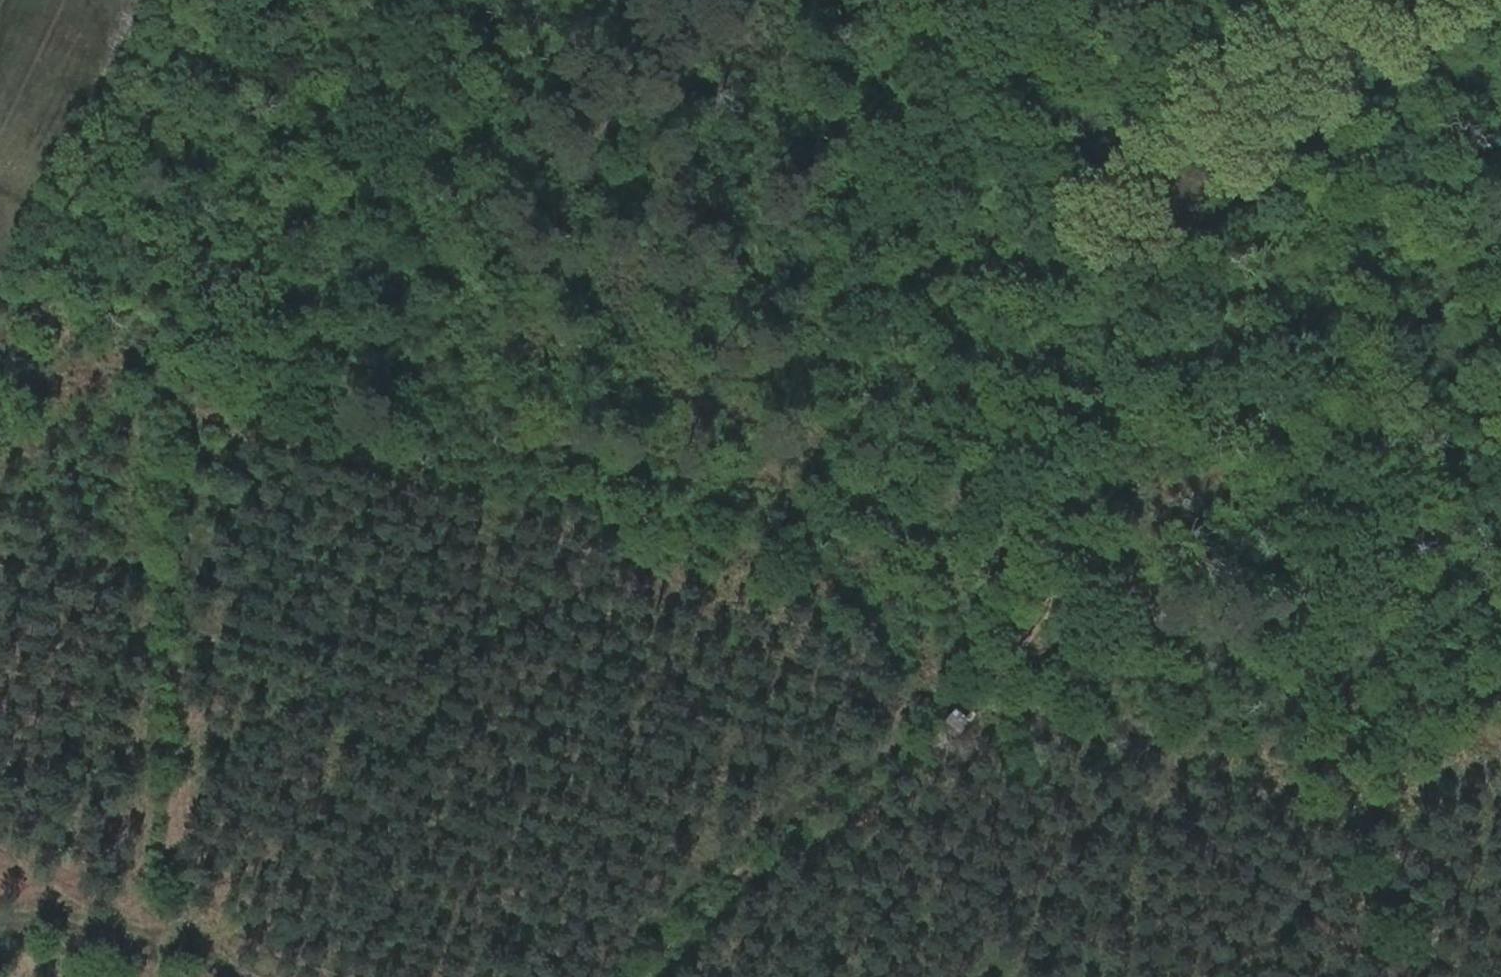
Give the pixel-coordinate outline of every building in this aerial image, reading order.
[(946,709),(938,722),(953,732),(961,718),(946,709)]
